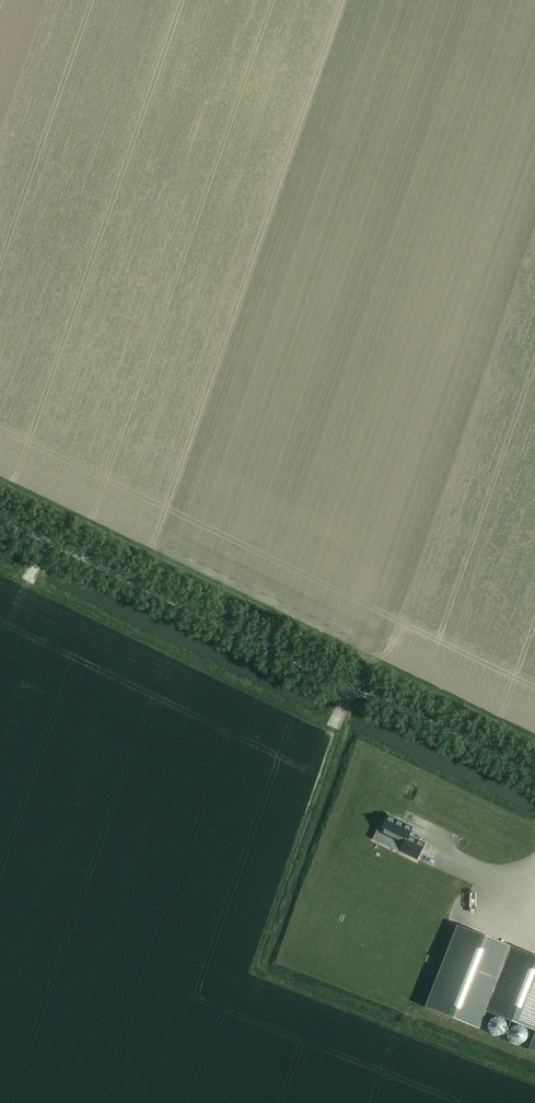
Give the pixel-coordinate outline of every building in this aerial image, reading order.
[(413,826),(387,814),(383,822),(381,821),(372,839),(417,860),(426,842),(409,834),(413,826)] [(458,926),(426,1007),(477,1027),(484,1010),(534,1030),(534,956),(458,926)] [(489,1037),(493,1038),(498,1038),(501,1036),(504,1033),(505,1028),(503,1024),(501,1021),(497,1019),(492,1020),(488,1022),(486,1025),(485,1030),(487,1034),(489,1037)] [(510,1045),(514,1047),(518,1046),(522,1044),(524,1041),(525,1036),(524,1032),(521,1029),(517,1028),(513,1028),(509,1030),(506,1033),(506,1038),(507,1042),(510,1045)]
